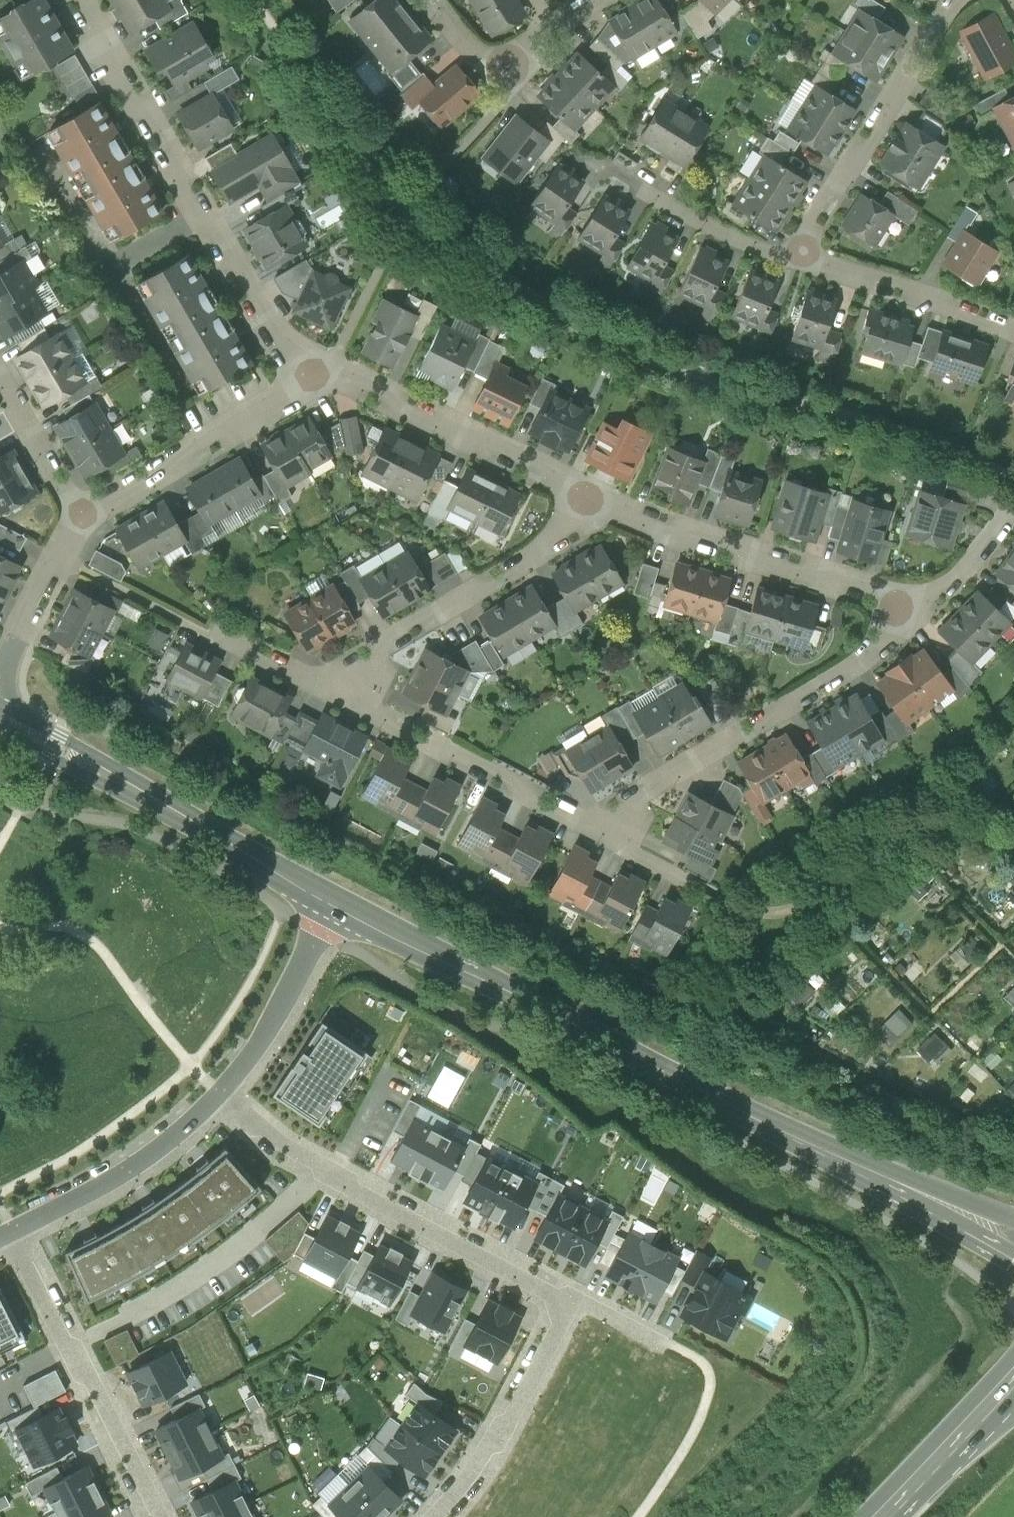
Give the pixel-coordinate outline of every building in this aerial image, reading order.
[(29,75),(72,50),(70,46),(43,0),(31,0),(12,11),(0,18),(0,25),(2,29),(0,33),(0,38),(16,66),(23,65),(29,75)] [(0,4),(0,18),(12,11),(6,0),(0,4)] [(131,32),(154,19),(169,10),(165,2),(169,0),(112,0),(131,32)] [(160,29),(188,13),(181,1),(182,0),(169,0),(165,2),(169,10),(154,19),(160,29)] [(337,13),(354,0),(328,0),(337,13)] [(392,69),(407,57),(429,39),(398,0),(376,0),(352,20),(363,33),(368,29),(388,54),(383,58),(391,69),(392,69)] [(496,32),(506,26),(507,20),(523,11),(516,1),(516,0),(471,0),(490,30),(496,32)] [(632,7),(655,45),(677,31),(671,20),(658,0),(644,0),(632,7)] [(728,0),(700,0),(700,1),(714,14),(728,0)] [(879,18),(885,8),(873,0),(857,0),(855,3),(879,18)] [(690,26),(698,39),(713,29),(708,21),(714,14),(700,1),(697,4),(682,13),(690,26)] [(635,57),(655,45),(632,7),(609,21),(632,59),(635,57)] [(861,10),(848,32),(888,58),(902,36),(861,10)] [(671,20),(677,31),(681,29),(683,31),(690,26),(682,13),(671,20)] [(987,75),(1013,60),(1013,59),(992,18),(964,33),(987,75)] [(609,21),(598,37),(624,62),(625,63),(632,59),(609,21)] [(165,67),(176,85),(186,79),(207,67),(203,60),(212,55),(197,31),(189,36),(185,29),(147,51),(158,71),(165,67)] [(363,33),(383,58),(388,54),(368,29),(363,33)] [(875,80),(888,58),(848,32),(834,54),(849,64),(875,80)] [(616,71),(624,62),(598,37),(590,46),(609,65),(616,71)] [(662,56),(655,45),(635,57),(641,69),(662,56)] [(823,62),(824,62),(843,74),(849,64),(834,54),(824,48),(818,59),(823,62)] [(579,53),(573,59),(578,63),(583,57),(579,53)] [(56,67),(72,94),(91,82),(82,66),(75,56),(56,67)] [(387,73),(401,91),(421,74),(407,57),(392,69),(391,69),(387,73)] [(601,74),(583,57),(578,63),(573,59),(569,63),(566,60),(557,70),(560,73),(558,75),(594,108),(614,86),(601,74)] [(837,84),(843,74),(824,62),(817,72),(837,84)] [(24,78),(29,75),(23,65),(16,66),(24,78)] [(628,82),(616,71),(609,65),(601,74),(614,86),(619,91),(628,82)] [(204,82),(212,95),(213,95),(239,79),(232,66),(204,82)] [(435,113),(444,123),(476,96),(477,90),(470,82),(464,82),(454,70),(434,87),(419,100),(420,101),(432,115),(435,113)] [(831,94),(837,84),(817,72),(811,82),(817,86),(831,94)] [(422,74),(421,74),(401,91),(400,92),(412,107),(420,101),(419,100),(434,87),(422,74)] [(548,86),(543,91),(548,95),(542,101),(561,118),(574,130),(574,129),(594,108),(558,75),(556,77),(554,74),(545,84),(548,86)] [(804,78),(791,100),(803,108),(817,86),(811,82),(804,78)] [(165,91),(171,102),(192,89),(186,79),(176,85),(165,91)] [(817,86),(803,108),(842,132),(850,120),(847,119),(853,109),(831,94),(817,86)] [(973,105),(979,117),(995,109),(994,108),(1010,99),(1005,88),(973,105)] [(538,97),(542,101),(548,95),(543,91),(538,97)] [(179,114),(199,148),(212,140),(211,138),(231,126),(213,95),(212,95),(179,114)] [(1013,144),(1013,97),(1010,99),(994,108),(995,109),(1013,144)] [(776,122),(789,130),(803,108),(791,100),(776,122)] [(666,164),(680,173),(680,172),(693,151),(708,128),(664,101),(641,138),(648,142),(646,146),(659,154),(661,150),(671,156),(666,164)] [(49,131),(81,186),(130,158),(128,155),(130,149),(122,136),(116,134),(98,103),(68,120),(49,131)] [(834,144),(842,132),(803,108),(789,130),(825,153),(832,143),(834,144)] [(943,122),(924,110),(913,128),(939,144),(948,130),(943,122)] [(561,118),(552,127),(565,138),(571,144),(580,134),(574,129),(574,130),(561,118)] [(497,143),(492,150),(502,158),(497,165),(516,180),(536,155),(546,142),(537,135),(516,119),(505,133),(502,131),(494,140),(497,143)] [(546,162),(565,138),(552,127),(548,122),(537,135),(546,142),(536,155),(546,162)] [(899,175),(913,184),(921,172),(925,175),(943,147),(939,144),(913,128),(906,124),(896,140),(898,142),(894,148),(892,147),(881,164),(886,167),(883,172),(896,180),(899,175)] [(780,131),(773,141),(790,151),(794,153),(800,143),(780,131)] [(212,171),(230,202),(260,184),(268,180),(271,185),(272,186),(290,176),(295,173),(272,136),(238,155),(212,171)] [(781,164),(790,151),(773,141),(768,137),(759,152),(765,156),(766,155),(781,164)] [(205,159),(212,171),(238,155),(231,143),(205,159)] [(486,156),(497,165),(502,158),(492,150),(486,156)] [(680,172),(691,178),(703,157),(693,151),(680,172)] [(799,193),(803,188),(798,184),(802,178),(781,164),(766,155),(765,156),(750,181),(791,206),(793,204),(796,206),(803,195),(799,193)] [(131,160),(130,158),(81,186),(113,241),(132,229),(161,212),(143,181),(145,175),(137,161),(131,160)] [(567,208),(581,187),(574,183),(578,178),(572,174),(574,171),(564,164),(562,167),(559,165),(531,204),(556,222),(567,208)] [(918,187),(925,175),(921,172),(913,184),(918,187)] [(443,183),(455,194),(462,186),(450,175),(443,183)] [(263,190),(270,201),(291,189),(296,187),(290,176),(272,186),(271,185),(263,190)] [(584,182),(578,178),(574,183),(581,187),(584,182)] [(807,181),(802,178),(798,184),(803,188),(807,181)] [(260,184),(263,190),(271,185),(268,180),(260,184)] [(749,216),(770,229),(774,222),(779,225),(783,220),(786,222),(793,211),(790,209),(791,206),(750,181),(734,205),(734,206),(749,216)] [(297,200),(291,189),(270,201),(260,207),(266,218),(286,206),(297,200)] [(893,214),(908,224),(917,210),(888,192),(879,206),(893,214)] [(604,253),(605,253),(614,238),(630,212),(618,204),(620,201),(609,194),(607,198),(604,196),(578,237),(604,253)] [(844,226),(874,245),(893,214),(879,206),(863,196),(844,226)] [(721,213),(743,226),(749,216),(734,206),(734,205),(728,201),(721,213)] [(246,229),(268,267),(306,245),(302,238),(306,236),(307,232),(300,219),(296,218),(294,220),(286,206),(266,218),(246,229)] [(966,206),(958,218),(969,224),(970,225),(978,213),(966,206)] [(549,231),(559,239),(576,214),(567,208),(556,222),(549,231)] [(947,236),(957,243),(964,232),(969,224),(958,218),(947,236)] [(654,281),(663,265),(678,238),(666,231),(668,228),(656,222),(654,225),(651,223),(628,266),(654,281)] [(775,232),(779,225),(774,222),(770,229),(775,232)] [(944,264),(964,277),(969,268),(982,276),(997,252),(964,232),(957,243),(944,264)] [(21,249),(15,238),(1,247),(0,247),(0,261),(21,249)] [(598,263),(609,269),(624,244),(614,238),(605,253),(604,253),(598,263)] [(21,249),(0,261),(0,275),(25,260),(25,261),(33,257),(26,246),(21,249)] [(714,290),(725,267),(718,264),(720,259),(715,256),(716,252),(704,247),(703,250),(700,249),(679,293),(706,305),(707,306),(714,290)] [(33,257),(25,261),(35,278),(37,273),(44,268),(43,268),(44,268),(37,256),(36,255),(33,257)] [(138,284),(170,338),(219,310),(217,307),(219,302),(211,288),(205,287),(187,255),(157,272),(138,284)] [(276,277),(284,292),(294,286),(314,270),(307,259),(276,277)] [(727,262),(720,259),(718,264),(725,267),(727,262)] [(35,278),(25,261),(25,260),(0,275),(0,307),(32,289),(39,285),(35,278)] [(648,291),(659,297),(674,271),(663,265),(654,281),(648,291)] [(767,310),(776,287),(769,284),(771,279),(765,277),(767,273),(755,268),(753,272),(750,270),(732,315),(760,327),(767,310)] [(985,278),(982,276),(969,268),(964,277),(962,279),(978,289),(985,278)] [(294,311),(330,329),(350,288),(338,283),(339,282),(337,276),(331,273),(326,275),(325,276),(314,270),(294,286),(303,291),(294,311)] [(779,282),(771,279),(769,284),(776,287),(779,282)] [(827,330),(834,307),(828,305),(830,298),(822,296),(823,292),(811,288),(809,292),(807,291),(802,305),(799,304),(794,307),(791,318),(794,323),(797,324),(792,338),(821,347),(822,347),(827,330)] [(32,289),(0,307),(0,329),(5,337),(12,333),(39,317),(46,313),(32,289)] [(700,316),(712,321),(725,295),(714,290),(707,306),(706,305),(700,316)] [(836,300),(830,298),(828,305),(834,307),(836,300)] [(408,333),(421,339),(437,306),(424,299),(416,315),(417,316),(408,333)] [(364,352),(392,366),(408,333),(417,316),(416,315),(384,300),(374,322),(377,323),(364,352)] [(220,312),(219,310),(170,338),(202,393),(221,382),(250,365),(232,333),(234,327),(226,314),(220,312)] [(755,337),(767,342),(778,315),(767,310),(760,327),(755,337)] [(874,355),(901,364),(909,340),(912,328),(906,326),(892,322),(893,318),(869,310),(863,330),(868,331),(863,348),(875,351),(874,355)] [(12,333),(18,343),(45,327),(39,317),(12,333)] [(475,343),(479,334),(481,329),(456,317),(449,330),(475,343)] [(892,322),(906,326),(908,322),(893,318),(892,322)] [(432,377),(453,388),(464,366),(475,343),(449,330),(441,326),(420,368),(433,375),(432,377)] [(51,338),(45,327),(18,343),(24,354),(51,338)] [(922,345),(921,344),(917,357),(933,363),(943,332),(928,327),(922,345)] [(817,358),(834,363),(842,335),(827,330),(822,347),(821,347),(817,358)] [(931,368),(974,383),(986,347),(943,332),(933,363),(931,368)] [(17,358),(31,382),(72,358),(58,334),(51,338),(24,354),(17,358)] [(464,366),(474,372),(490,340),(490,339),(479,334),(475,343),(464,366)] [(505,348),(490,340),(474,372),(474,373),(488,380),(496,364),(497,365),(505,348)] [(917,357),(921,344),(909,340),(901,364),(914,367),(917,357)] [(85,381),(72,358),(31,382),(45,406),(65,394),(86,382),(85,381)] [(516,405),(523,390),(503,381),(506,376),(508,371),(497,365),(496,364),(488,380),(475,407),(507,422),(509,420),(512,418),(517,408),(516,405)] [(1008,379),(1013,381),(1005,400),(1013,404),(1013,366),(1008,379)] [(65,394),(71,405),(90,394),(103,387),(96,375),(85,381),(86,382),(65,394)] [(526,386),(506,376),(503,381),(523,390),(526,386)] [(530,403),(543,409),(551,392),(552,392),(556,384),(542,378),(530,403)] [(568,449),(586,412),(572,405),(574,403),(552,392),(551,392),(543,409),(532,431),(544,437),(542,439),(554,445),(555,443),(568,449)] [(96,405),(90,394),(71,405),(64,409),(70,420),(96,405)] [(587,409),(574,403),(572,405),(586,412),(587,409)] [(57,427),(71,451),(110,429),(96,405),(70,420),(57,427)] [(355,417),(340,420),(345,447),(347,455),(363,452),(355,417)] [(310,419),(287,432),(308,468),(331,455),(318,433),(310,419)] [(331,455),(345,447),(340,420),(318,433),(331,455)] [(614,471),(627,478),(638,456),(636,455),(647,434),(635,428),(624,422),(619,432),(605,426),(589,459),(603,466),(601,468),(613,474),(614,471)] [(124,453),(110,429),(71,451),(85,476),(105,464),(124,453)] [(363,473),(390,486),(411,443),(384,429),(363,473)] [(310,472),(308,468),(287,432),(263,446),(276,469),(286,486),(286,485),(310,472)] [(438,456),(411,443),(390,486),(417,499),(438,456)] [(105,464),(111,474),(143,456),(137,445),(124,453),(105,464)] [(696,482),(709,487),(722,454),(708,448),(703,461),(704,462),(696,482)] [(24,471),(12,450),(0,457),(0,485),(24,471)] [(679,452),(673,450),(667,453),(655,484),(671,490),(669,497),(679,501),(680,498),(689,501),(696,482),(704,462),(703,461),(701,465),(681,457),(679,452)] [(703,461),(679,452),(681,457),(701,465),(703,461)] [(735,459),(722,454),(709,487),(723,493),(729,473),(730,473),(735,459)] [(240,459),(214,474),(234,508),(260,493),(252,479),(240,459)] [(264,476),(280,503),(293,496),(286,485),(286,486),(276,469),(264,476)] [(450,508),(478,521),(496,484),(467,469),(459,487),(449,507),(450,508)] [(24,471),(0,485),(0,513),(10,507),(15,511),(21,507),(21,501),(36,492),(24,471)] [(260,493),(264,500),(274,494),(264,476),(262,473),(252,479),(260,493)] [(717,513),(747,522),(759,482),(746,478),(739,482),(729,479),(731,473),(730,473),(729,473),(723,493),(717,513)] [(746,478),(731,473),(729,479),(739,482),(746,478)] [(210,522),(234,508),(214,474),(188,489),(201,511),(208,523),(210,522)] [(429,513),(444,520),(450,508),(449,507),(459,487),(444,480),(429,513)] [(962,506),(974,510),(980,490),(948,480),(942,499),(963,505),(962,506)] [(788,482),(786,489),(802,494),(804,487),(788,482)] [(519,495),(496,484),(478,521),(501,533),(505,524),(512,522),(515,517),(512,510),(519,495)] [(774,528),(808,538),(810,531),(817,527),(818,522),(827,494),(826,493),(804,487),(802,494),(786,489),(774,528)] [(818,522),(831,526),(838,505),(842,491),(828,487),(826,493),(827,494),(818,522)] [(908,534),(950,547),(962,506),(963,505),(942,499),(921,492),(908,534)] [(841,541),(840,545),(845,546),(849,554),(873,561),(880,538),(888,511),(854,501),(851,509),(841,541)] [(164,503),(141,516),(162,552),(185,539),(177,525),(164,503)] [(851,509),(838,505),(831,526),(828,537),(841,541),(851,509)] [(201,511),(190,517),(202,538),(214,531),(210,522),(208,523),(201,511)] [(163,553),(162,552),(141,516),(117,530),(139,567),(163,553)] [(203,539),(202,538),(190,517),(177,525),(185,539),(189,546),(203,539)] [(20,550),(27,537),(0,524),(0,540),(20,550)] [(813,540),(817,527),(810,531),(808,538),(813,540)] [(872,562),(884,566),(891,542),(880,538),(873,561),(872,562)] [(838,550),(849,554),(845,546),(840,545),(838,550)] [(602,546),(577,560),(599,596),(623,582),(602,546)] [(89,564),(121,581),(126,571),(121,563),(96,550),(89,564)] [(424,564),(436,585),(457,573),(445,552),(424,564)] [(1012,552),(996,575),(1013,588),(1013,553),(1012,552)] [(408,553),(385,566),(406,602),(429,589),(408,553)] [(10,587),(15,577),(13,576),(19,565),(0,555),(0,582),(10,587)] [(574,611),(599,596),(577,560),(553,574),(565,594),(574,611)] [(340,572),(345,581),(358,603),(372,595),(362,580),(363,579),(354,564),(340,572)] [(632,594),(649,599),(655,579),(658,569),(642,564),(632,594)] [(664,604),(691,612),(703,572),(677,564),(664,604)] [(384,616),(406,602),(385,566),(363,579),(362,580),(372,595),(384,616)] [(730,580),(703,572),(691,612),(717,620),(718,620),(723,603),(730,580)] [(666,582),(655,579),(649,599),(648,604),(658,607),(666,582)] [(361,608),(358,603),(345,581),(334,587),(351,615),(361,608)] [(10,587),(0,582),(0,607),(10,587)] [(334,585),(309,600),(331,636),(355,622),(351,615),(334,587),(334,585)] [(533,586),(508,601),(531,639),(555,624),(544,606),(533,586)] [(747,629),(775,638),(787,597),(758,589),(751,612),(746,629),(747,629)] [(76,590),(64,613),(101,633),(113,610),(113,609),(96,600),(76,590)] [(113,610),(118,613),(124,601),(102,590),(96,600),(113,609),(113,610)] [(978,592),(959,612),(990,642),(1010,622),(978,592)] [(565,594),(555,600),(571,628),(581,622),(574,611),(565,594)] [(816,606),(787,597),(775,638),(804,647),(811,624),(816,606)] [(307,650),(331,636),(309,600),(285,614),(307,650)] [(561,634),(571,628),(555,600),(544,606),(555,624),(561,634)] [(528,640),(531,639),(508,601),(481,617),(503,655),(507,653),(528,640)] [(714,630),(730,634),(738,608),(723,603),(718,620),(717,620),(714,630)] [(751,612),(738,608),(730,634),(728,643),(742,647),(743,644),(747,629),(746,629),(751,612)] [(972,662),(990,642),(959,612),(939,632),(957,649),(971,662),(972,662)] [(89,655),(101,633),(64,613),(52,637),(70,646),(89,656),(89,655)] [(804,647),(819,651),(826,628),(811,624),(804,647)] [(150,642),(161,647),(168,633),(157,628),(150,642)] [(747,629),(743,644),(770,653),(775,638),(747,629)] [(486,671),(494,671),(480,646),(476,640),(453,653),(449,661),(469,671),(486,671)] [(489,640),(480,646),(494,671),(505,665),(489,640)] [(528,640),(507,653),(513,663),(534,651),(528,640)] [(168,679),(171,681),(184,688),(201,696),(214,671),(219,661),(187,644),(168,679)] [(61,662),(86,674),(95,658),(89,655),(89,656),(70,646),(61,662)] [(426,649),(414,672),(457,695),(469,671),(449,661),(426,649)] [(947,660),(953,667),(969,686),(983,672),(972,662),(971,662),(957,649),(947,660)] [(910,656),(899,664),(929,706),(941,698),(938,695),(949,687),(951,690),(952,690),(942,676),(924,650),(912,659),(910,656)] [(918,714),(929,706),(899,664),(887,672),(889,675),(878,683),(896,709),(907,723),(908,722),(905,719),(916,711),(918,714)] [(971,689),(953,667),(942,676),(952,690),(951,690),(957,699),(971,689)] [(201,696),(218,705),(232,680),(214,671),(201,696)] [(471,702),(486,671),(469,671),(457,695),(471,702)] [(447,714),(457,695),(414,672),(404,692),(427,704),(446,715),(447,714)] [(270,735),(271,735),(284,712),(290,699),(289,697),(253,678),(251,679),(246,689),(244,688),(238,689),(235,696),(237,702),(239,703),(232,715),(270,735)] [(177,701),(184,688),(171,681),(164,694),(177,701)] [(659,698),(660,701),(683,739),(709,723),(694,697),(691,699),(682,685),(659,698)] [(938,695),(941,698),(951,690),(949,687),(938,695)] [(630,702),(637,714),(660,701),(659,698),(653,688),(630,702)] [(856,695),(832,709),(859,753),(881,740),(882,740),(869,717),(856,695)] [(630,700),(618,707),(636,737),(636,738),(646,732),(636,715),(637,714),(630,702),(630,700)] [(658,753),(683,739),(660,701),(637,714),(636,715),(646,732),(658,753)] [(419,719),(448,734),(456,719),(447,714),(446,715),(427,704),(419,719)] [(621,746),(636,737),(618,707),(607,713),(613,724),(609,726),(621,746)] [(836,767),(859,753),(832,709),(808,723),(822,746),(835,768),(836,767)] [(896,709),(885,717),(899,739),(900,741),(914,730),(908,722),(907,723),(896,709)] [(885,747),(899,739),(885,717),(881,710),(869,717),(882,740),(881,740),(885,747)] [(908,722),(918,714),(916,711),(905,719),(908,722)] [(284,744),(286,739),(297,719),(284,712),(271,735),(270,735),(269,736),(284,744)] [(301,712),(297,719),(286,739),(305,749),(320,722),(301,712)] [(603,716),(609,726),(613,724),(607,713),(603,716)] [(319,774),(340,785),(365,737),(323,715),(320,722),(305,749),(326,760),(319,774)] [(564,747),(567,751),(589,738),(581,724),(559,737),(564,747)] [(609,726),(589,738),(614,779),(633,768),(621,746),(609,726)] [(787,735),(763,749),(786,787),(797,780),(804,785),(813,780),(814,780),(801,759),(787,735)] [(591,792),(614,779),(589,738),(567,751),(575,765),(591,792)] [(812,752),(826,777),(837,770),(836,767),(835,768),(822,746),(812,752)] [(555,752),(566,770),(575,765),(567,751),(564,747),(555,752)] [(380,798),(390,803),(391,801),(403,778),(410,765),(400,760),(402,756),(387,748),(363,794),(378,802),(380,798)] [(761,801),(786,787),(763,749),(739,763),(751,784),(761,801)] [(813,780),(815,784),(826,777),(812,753),(801,759),(814,780),(813,780)] [(402,755),(402,756),(400,760),(410,765),(412,760),(402,755)] [(436,772),(434,777),(444,783),(446,779),(446,778),(436,772)] [(422,825),(437,833),(461,787),(446,779),(444,783),(434,777),(427,790),(414,816),(424,821),(422,825)] [(391,801),(404,808),(416,785),(403,778),(391,801)] [(711,804),(732,815),(743,794),(741,790),(739,787),(724,779),(711,804)] [(761,801),(751,784),(741,790),(743,794),(760,823),(771,817),(761,801)] [(427,790),(416,785),(404,808),(403,810),(414,816),(427,790)] [(690,793),(677,818),(718,839),(719,840),(732,815),(711,804),(690,793)] [(376,806),(399,818),(403,810),(404,808),(391,801),(390,803),(380,798),(378,802),(376,806)] [(474,848),(484,853),(486,851),(498,828),(504,815),(494,809),(496,805),(482,798),(458,844),(472,852),(474,848)] [(497,804),(496,805),(494,809),(504,815),(507,809),(497,804)] [(414,816),(403,810),(399,818),(420,829),(422,825),(424,821),(414,816)] [(705,863),(718,839),(677,818),(675,817),(666,835),(663,841),(681,851),(685,844),(693,849),(690,855),(705,863)] [(529,820),(526,826),(536,831),(538,827),(539,826),(529,820)] [(514,873),(528,881),(553,835),(538,827),(536,831),(526,826),(519,839),(507,862),(506,864),(516,869),(514,873)] [(486,851),(496,856),(508,833),(498,828),(486,851)] [(519,839),(508,833),(496,856),(507,862),(519,839)] [(685,844),(681,851),(690,855),(693,849),(685,844)] [(566,896),(576,901),(590,876),(596,863),(586,858),(588,854),(574,846),(550,892),(564,900),(566,896)] [(491,866),(496,856),(486,851),(484,853),(474,848),(472,852),(470,856),(491,866)] [(589,852),(588,854),(586,858),(596,863),(599,857),(589,852)] [(684,868),(710,882),(717,869),(705,863),(690,855),(684,868)] [(496,856),(491,866),(512,877),(514,873),(516,869),(506,864),(507,862),(496,856)] [(621,868),(618,874),(628,879),(630,875),(631,874),(621,868)] [(606,922),(620,929),(645,883),(630,875),(628,879),(618,874),(611,887),(599,910),(598,912),(608,918),(606,922)] [(587,907),(588,905),(600,881),(590,876),(576,901),(587,907)] [(611,887),(600,881),(588,905),(599,910),(611,887)] [(667,895),(665,899),(675,904),(677,900),(667,895)] [(583,915),(587,907),(576,901),(566,896),(564,900),(562,904),(583,915)] [(653,946),(667,954),(692,908),(677,900),(675,904),(665,899),(658,911),(645,937),(655,942),(653,946)] [(587,907),(583,915),(603,926),(606,922),(608,918),(598,912),(599,910),(588,905),(587,907)] [(633,931),(645,937),(658,911),(647,905),(633,931)] [(651,950),(653,946),(655,942),(645,937),(633,931),(629,939),(651,950)] [(793,992),(800,1002),(815,991),(807,981),(793,992)] [(1006,996),(1013,1004),(1013,987),(1006,996)] [(893,1040),(912,1020),(899,1007),(880,1028),(893,1040)] [(272,1093),(319,1125),(368,1052),(322,1020),(272,1093)] [(930,1063),(949,1044),(936,1031),(917,1049),(930,1063)] [(393,1130),(404,1136),(413,1118),(414,1119),(421,1105),(410,1099),(393,1130)] [(414,1119),(441,1133),(449,1119),(421,1105),(414,1119)] [(414,1119),(413,1118),(404,1136),(390,1161),(409,1170),(408,1172),(418,1177),(441,1133),(414,1119)] [(472,1132),(449,1119),(441,1133),(465,1146),(469,1137),(472,1132)] [(465,1146),(441,1133),(418,1177),(428,1183),(429,1181),(444,1189),(454,1170),(466,1146),(465,1146)] [(469,1137),(465,1146),(466,1146),(454,1170),(464,1176),(477,1152),(481,1144),(469,1137)] [(520,1156),(495,1143),(487,1157),(512,1170),(520,1156)] [(85,1242),(65,1251),(88,1301),(116,1287),(143,1272),(178,1251),(209,1230),(238,1207),(262,1187),(225,1147),(209,1161),(207,1159),(196,1168),(198,1170),(177,1185),(155,1201),(153,1199),(142,1207),(143,1209),(114,1226),(97,1236),(96,1233),(84,1239),(85,1242)] [(462,1180),(472,1186),(487,1157),(477,1152),(462,1180)] [(541,1168),(520,1156),(512,1170),(533,1182),(539,1171),(541,1168)] [(472,1186),(465,1200),(480,1208),(478,1211),(488,1216),(512,1170),(487,1157),(472,1186)] [(488,1216),(498,1222),(500,1218),(514,1226),(526,1205),(537,1184),(533,1182),(512,1170),(488,1216)] [(537,1184),(526,1205),(536,1210),(553,1178),(539,1171),(533,1182),(537,1184)] [(564,1184),(553,1178),(536,1210),(547,1216),(558,1195),(564,1184)] [(536,1237),(560,1250),(583,1208),(558,1195),(547,1216),(536,1237)] [(607,1221),(583,1208),(560,1250),(584,1263),(596,1241),(607,1221)] [(265,1240),(284,1262),(291,1257),(310,1223),(299,1210),(265,1240)] [(623,1216),(613,1210),(607,1221),(596,1241),(607,1247),(614,1233),(623,1216)] [(304,1259),(337,1276),(348,1255),(359,1233),(348,1227),(350,1224),(340,1218),(338,1222),(327,1216),(316,1238),(304,1259)] [(304,1259),(316,1238),(305,1232),(294,1253),(304,1259)] [(610,1268),(606,1274),(631,1288),(653,1245),(629,1232),(625,1239),(610,1268)] [(600,1262),(610,1268),(625,1239),(614,1233),(607,1247),(600,1262)] [(389,1304),(412,1261),(401,1256),(403,1252),(390,1245),(388,1249),(380,1244),(374,1255),(358,1287),(375,1296),(389,1304)] [(678,1259),(653,1245),(631,1288),(656,1301),(662,1290),(675,1265),(678,1259)] [(347,1281),(358,1287),(374,1255),(364,1250),(358,1260),(347,1281)] [(681,1278),(697,1286),(704,1272),(706,1272),(713,1258),(696,1250),(685,1271),(681,1278)] [(759,1252),(753,1263),(767,1270),(773,1259),(759,1252)] [(358,1260),(348,1255),(337,1276),(332,1286),(342,1292),(347,1281),(358,1260)] [(337,1276),(304,1259),(299,1269),(332,1286),(337,1276)] [(675,1265),(662,1290),(672,1296),(681,1278),(685,1271),(675,1265)] [(725,1337),(747,1295),(741,1292),(747,1281),(724,1268),(718,1279),(706,1272),(704,1272),(697,1286),(682,1315),(725,1337)] [(465,1289),(435,1273),(422,1297),(413,1314),(414,1314),(443,1330),(465,1289)] [(24,1334),(0,1286),(0,1346),(24,1334)] [(368,1310),(375,1296),(358,1287),(350,1301),(368,1310)] [(408,1325),(414,1314),(413,1314),(422,1297),(410,1290),(395,1318),(408,1325)] [(467,1344),(498,1360),(520,1318),(488,1302),(476,1324),(466,1344),(467,1344)] [(466,1344),(476,1324),(466,1318),(449,1350),(460,1356),(467,1344),(466,1344)] [(127,1329),(104,1340),(116,1365),(140,1354),(127,1329)] [(27,1340),(24,1334),(0,1346),(0,1354),(27,1340)] [(170,1352),(128,1373),(144,1404),(186,1383),(170,1352)] [(34,1406),(66,1390),(56,1369),(23,1385),(34,1406)] [(419,1403),(434,1414),(443,1401),(426,1393),(414,1382),(406,1394),(418,1404),(419,1403)] [(171,1408),(177,1419),(198,1408),(199,1409),(206,1406),(199,1393),(171,1408)] [(418,1404),(403,1426),(440,1452),(456,1429),(434,1414),(419,1403),(418,1404)] [(6,1421),(12,1432),(44,1416),(38,1405),(6,1421)] [(157,1429),(169,1453),(210,1433),(199,1409),(198,1408),(177,1419),(157,1429)] [(44,1416),(12,1432),(4,1436),(15,1458),(29,1451),(36,1464),(76,1444),(69,1431),(73,1430),(72,1428),(70,1429),(65,1419),(67,1418),(66,1417),(63,1419),(58,1409),(44,1416)] [(389,1416),(373,1437),(388,1447),(403,1426),(389,1416)] [(401,1459),(424,1475),(440,1452),(403,1426),(388,1447),(386,1449),(401,1459)] [(222,1456),(210,1433),(169,1453),(181,1478),(201,1467),(223,1457),(222,1456)] [(393,1471),(401,1459),(386,1449),(388,1447),(373,1437),(367,1446),(393,1471)] [(358,1454),(369,1466),(370,1466),(383,1480),(393,1471),(367,1446),(358,1454)] [(201,1467),(207,1479),(235,1465),(229,1452),(222,1456),(223,1457),(201,1467)] [(242,1478),(235,1465),(207,1479),(213,1491),(234,1480),(235,1481),(242,1478)] [(46,1488),(57,1511),(99,1490),(87,1466),(63,1478),(45,1487),(46,1488)] [(369,1466),(349,1485),(380,1516),(383,1516),(402,1499),(383,1480),(370,1466),(369,1466)] [(26,1483),(32,1495),(46,1488),(45,1487),(63,1478),(57,1467),(26,1483)] [(246,1504),(235,1481),(234,1480),(213,1491),(193,1501),(201,1516),(221,1516),(246,1504)] [(349,1485),(329,1505),(338,1514),(341,1516),(380,1516),(349,1485)] [(99,1490),(57,1511),(60,1516),(106,1516),(111,1515),(99,1490)] [(329,1505),(321,1496),(312,1504),(325,1516),(335,1516),(338,1514),(329,1505)] [(221,1516),(253,1516),(246,1504),(221,1516)]
